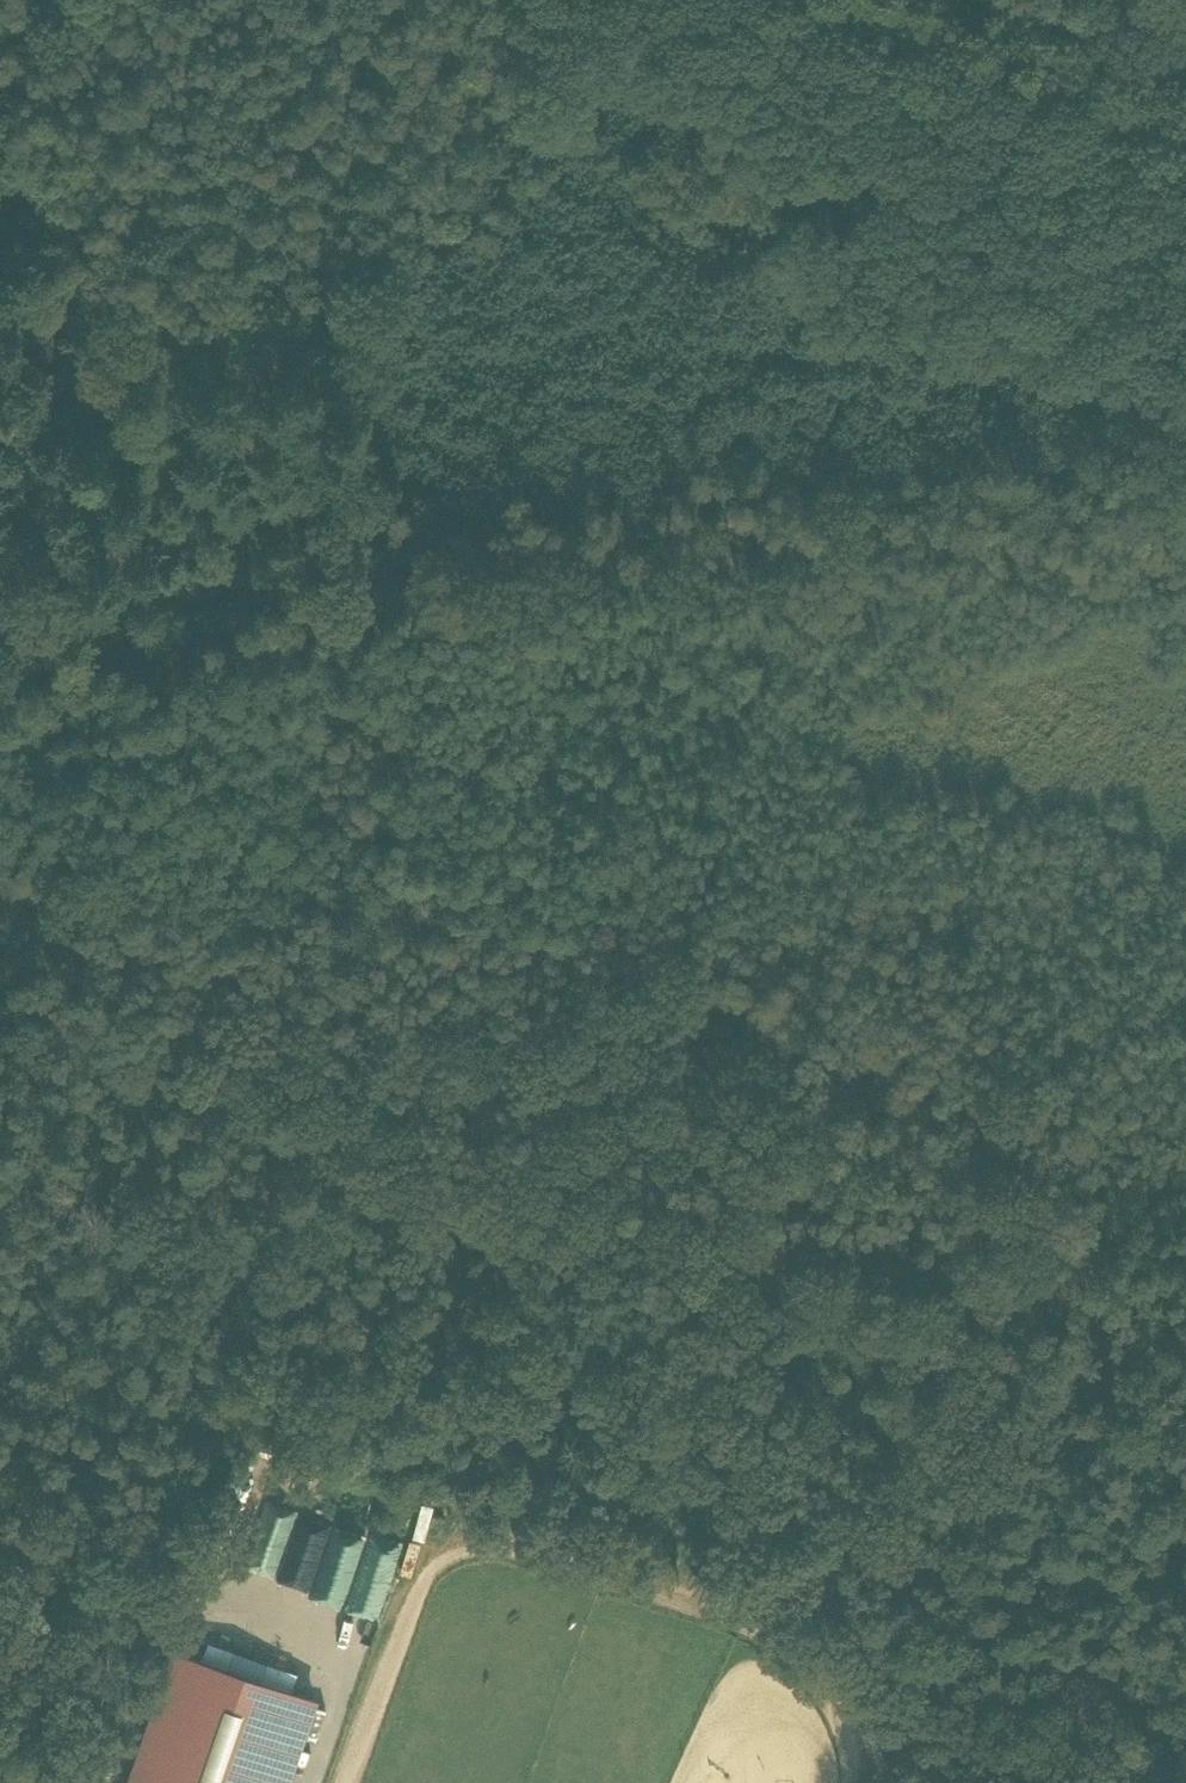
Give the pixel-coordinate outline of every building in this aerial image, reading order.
[(299,1517),(282,1573),(315,1583),(310,1598),(345,1608),(349,1596),(379,1605),(397,1547),(369,1539),(357,1579),(348,1576),(360,1535),(299,1517)] [(399,1574),(416,1579),(422,1556),(406,1551),(399,1574)] [(315,1701),(175,1653),(130,1782),(287,1782),(315,1701)]
